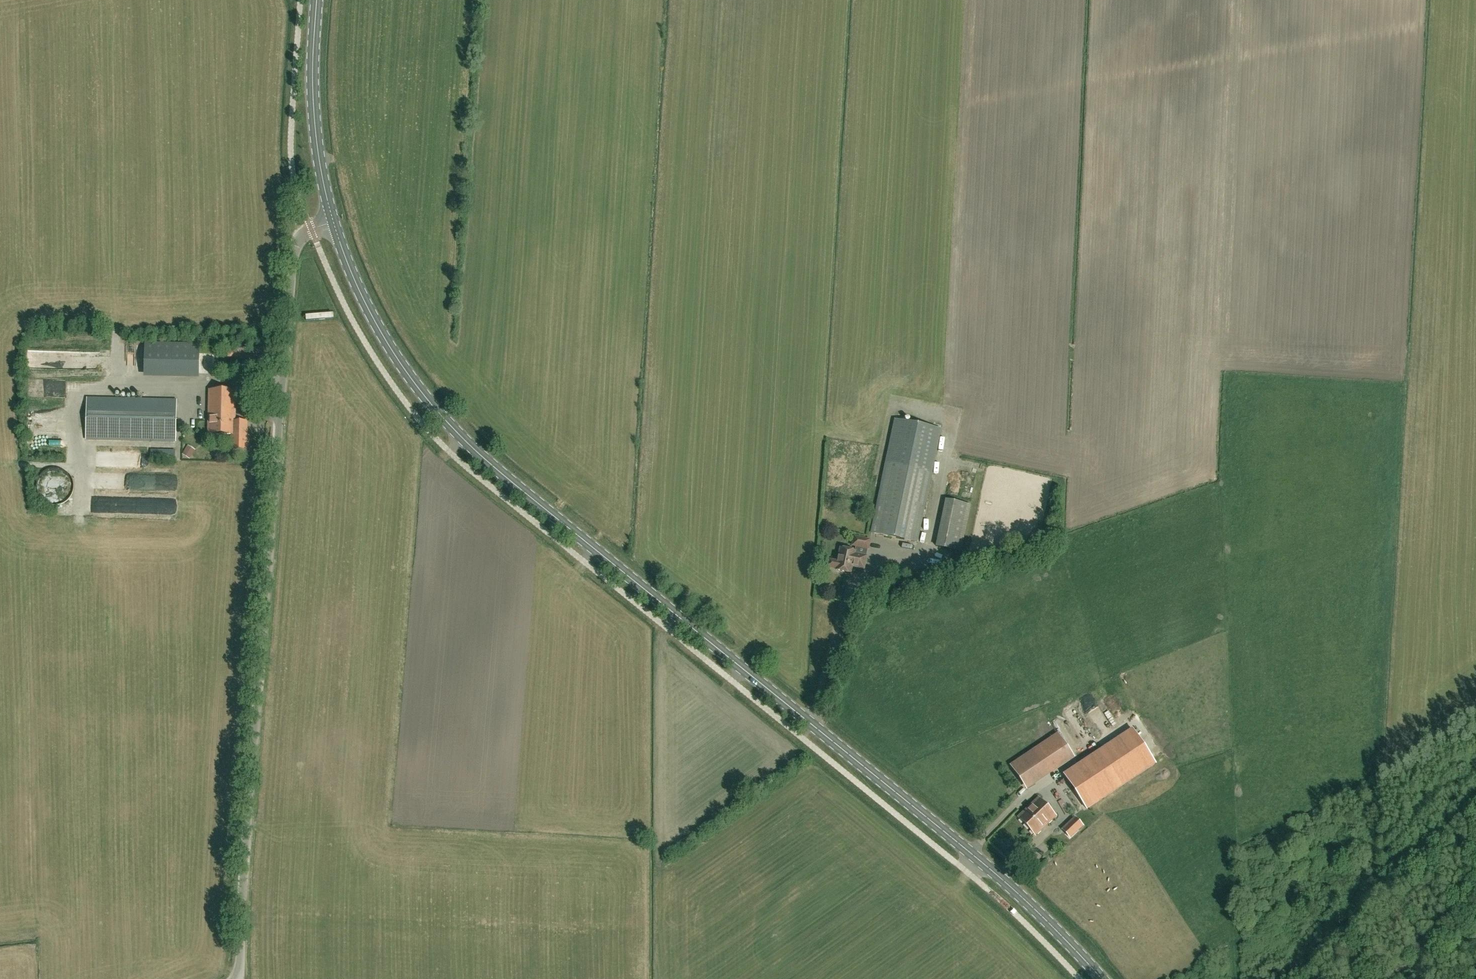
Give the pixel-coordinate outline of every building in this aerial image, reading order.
[(152,353),(152,372),(190,372),(190,354),(152,353)] [(192,383),(192,373),(152,373),(152,383),(192,383)] [(209,390),(209,434),(233,434),(233,449),(247,450),(247,422),(235,422),(235,390),(209,390)] [(176,401),(122,400),(87,399),(86,439),(122,440),(175,441),(176,401)] [(895,419),(886,463),(871,533),(917,542),(941,428),(895,419)] [(57,493),(56,491),(68,488),(67,482),(59,483),(57,471),(42,474),(45,492),(53,490),(53,494),(57,493)] [(174,516),(174,504),(121,503),(121,515),(174,516)] [(963,552),(969,507),(944,503),(938,548),(963,552)] [(851,546),(869,550),(871,539),(853,536),(851,546)] [(841,548),(838,561),(828,559),(827,568),(836,569),(836,570),(851,573),(852,566),(864,569),(866,556),(855,554),(855,552),(841,548)] [(1086,809),(1155,764),(1132,730),(1064,775),(1086,809)] [(1058,737),(1008,766),(1024,793),(1074,765),(1058,737)] [(1035,835),(1055,815),(1039,798),(1018,817),(1035,835)] [(1062,830),(1064,831),(1070,838),(1076,832),(1070,825),(1069,824),(1062,830)]
